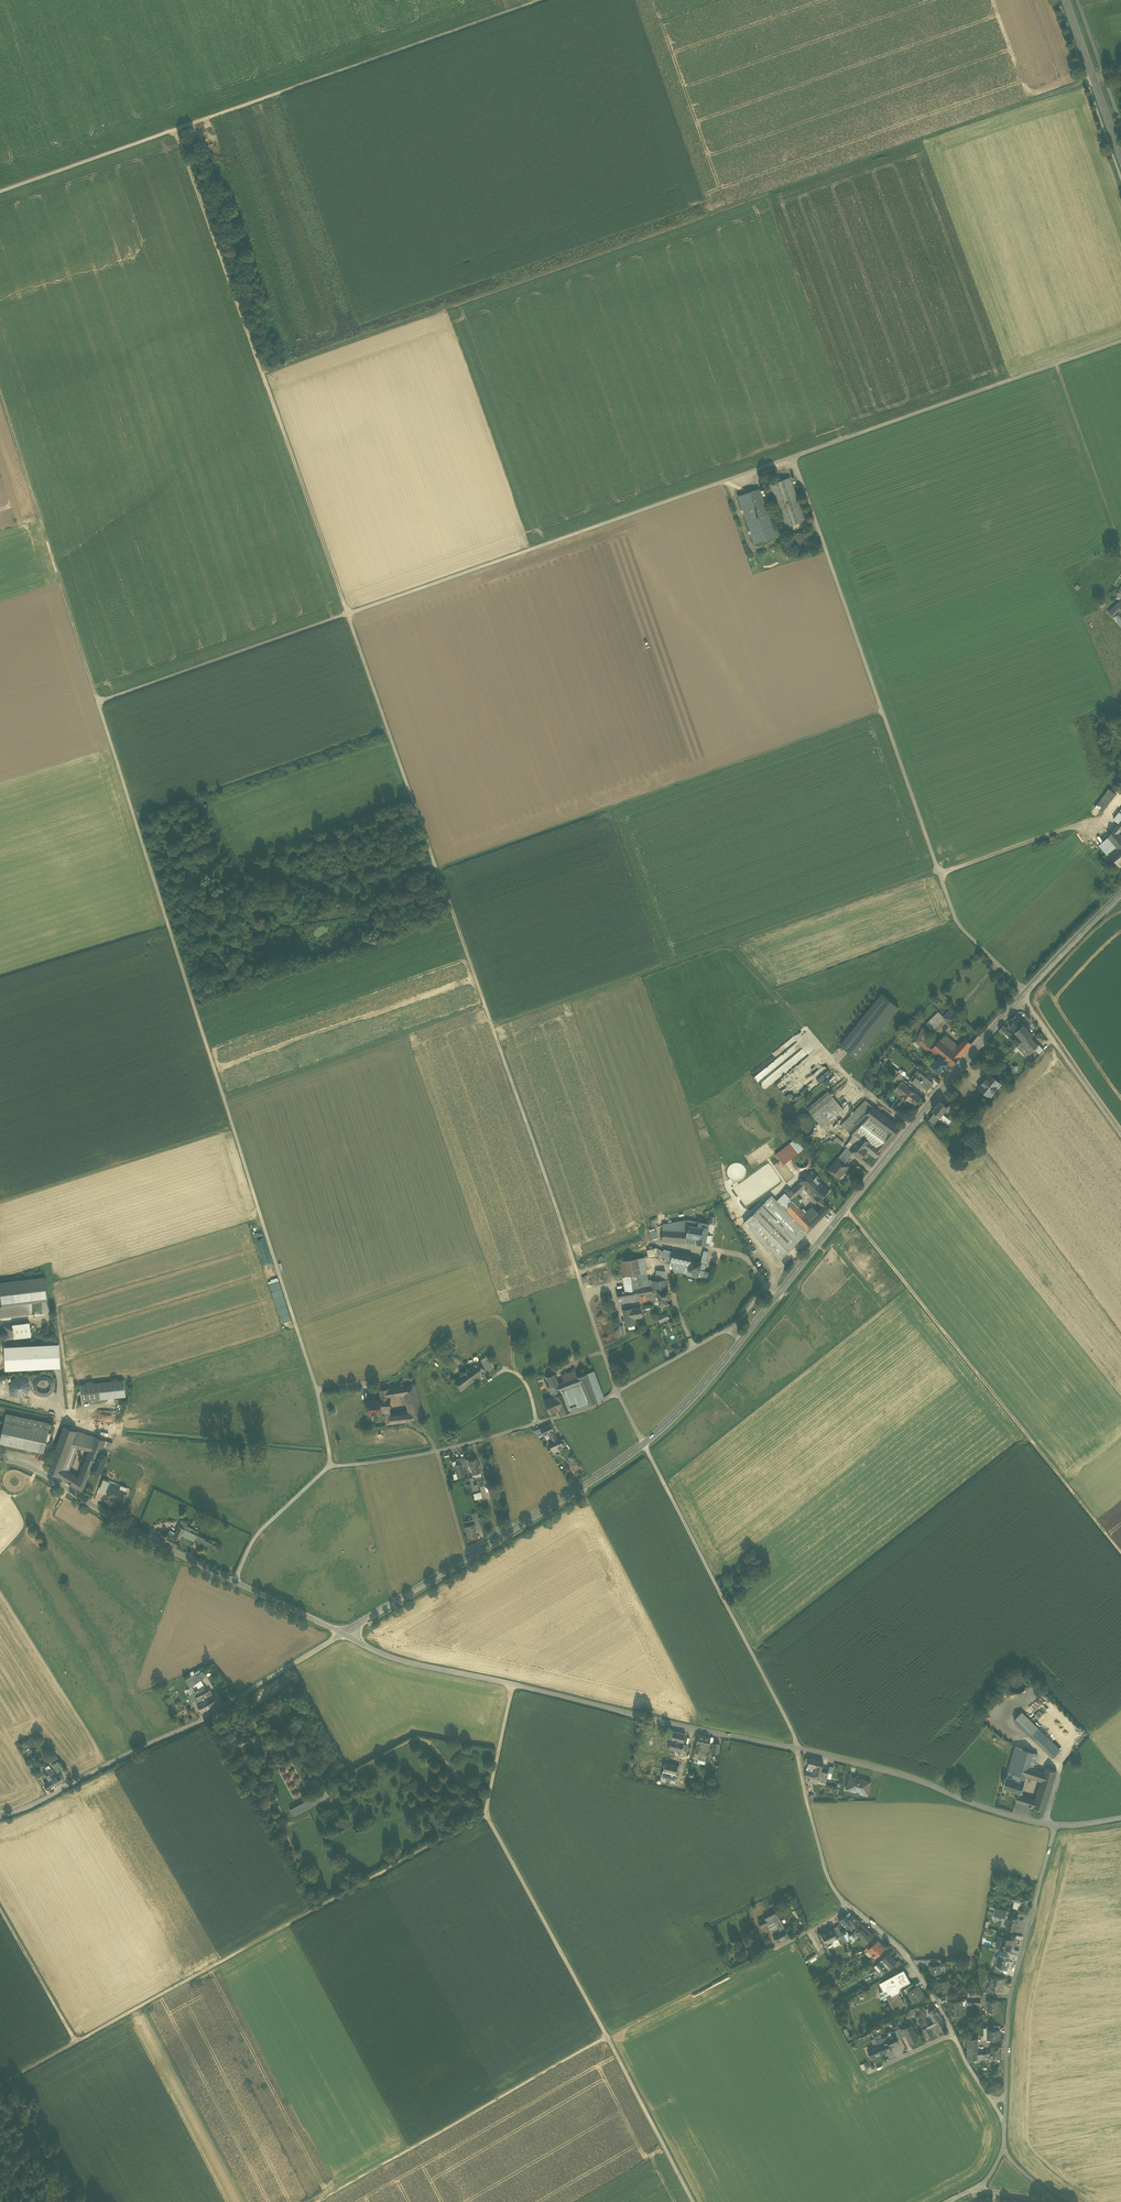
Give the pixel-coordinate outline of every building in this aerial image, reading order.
[(769,485),(784,528),(805,520),(789,478),(769,485)] [(755,543),(775,536),(759,489),(738,496),(755,543)] [(1116,621),(1120,617),(1120,611),(1120,601),(1108,612),(1116,621)] [(1095,807),(1102,812),(1116,794),(1109,788),(1095,807)] [(1120,852),(1120,836),(1119,833),(1114,828),(1108,837),(1116,847),(1120,852)] [(1094,839),(1100,845),(1108,837),(1102,831),(1094,839)] [(1116,847),(1108,837),(1100,845),(1108,855),(1109,854),(1116,847)] [(1120,866),(1120,865),(1120,852),(1116,847),(1109,854),(1120,866)] [(840,1045),(857,1059),(899,1008),(882,994),(840,1045)] [(945,1019),(948,1022),(958,1013),(952,1007),(943,1016),(945,1019)] [(933,1031),(945,1019),(943,1016),(938,1012),(926,1024),(933,1031)] [(960,1034),(965,1039),(971,1044),(979,1035),(958,1013),(948,1022),(960,1034)] [(1010,1025),(1015,1032),(1023,1025),(1017,1018),(1010,1025)] [(1015,1032),(1023,1040),(1024,1041),(1029,1037),(1032,1034),(1023,1024),(1023,1025),(1015,1032)] [(922,1027),(917,1041),(921,1045),(929,1052),(930,1051),(929,1051),(931,1049),(924,1042),(925,1040),(928,1032),(924,1029),(922,1027)] [(1013,1035),(1007,1029),(1003,1031),(1010,1038),(1013,1035)] [(946,1035),(941,1040),(954,1051),(959,1046),(946,1035)] [(1038,1046),(1029,1037),(1024,1041),(1023,1040),(1017,1045),(1017,1046),(1020,1049),(1025,1054),(1027,1057),(1033,1051),(1034,1049),(1038,1046)] [(952,1066),(960,1057),(954,1051),(941,1040),(940,1039),(933,1047),(931,1049),(948,1063),(952,1066)] [(965,1039),(962,1042),(968,1047),(971,1044),(965,1039)] [(933,1047),(925,1040),(924,1042),(931,1049),(933,1047)] [(962,1042),(959,1046),(964,1052),(968,1047),(962,1042)] [(959,1046),(954,1051),(960,1057),(964,1052),(959,1046)] [(763,1088),(808,1055),(803,1048),(777,1068),(772,1062),(779,1057),(776,1053),(751,1072),(763,1088)] [(948,1063),(931,1049),(929,1051),(930,1051),(938,1058),(931,1066),(940,1073),(948,1063)] [(921,1085),(928,1091),(934,1083),(920,1073),(917,1071),(910,1080),(912,1082),(918,1087),(920,1084),(921,1085)] [(901,1081),(903,1079),(905,1077),(899,1072),(896,1075),(893,1080),(899,1085),(902,1081),(901,1081)] [(978,1088),(990,1097),(1001,1083),(990,1074),(978,1088)] [(895,1090),(901,1094),(904,1090),(907,1092),(910,1088),(902,1081),(899,1085),(895,1090)] [(908,1099),(915,1106),(922,1097),(910,1088),(907,1092),(904,1090),(901,1094),(903,1095),(908,1099)] [(807,1109),(822,1127),(843,1109),(828,1091),(807,1109)] [(840,1125),(849,1132),(874,1107),(865,1100),(840,1125)] [(932,1111),(935,1113),(929,1120),(937,1126),(942,1120),(939,1118),(940,1116),(941,1117),(943,1114),(947,1108),(948,1107),(940,1101),(932,1111)] [(853,1136),(854,1136),(858,1133),(870,1120),(878,1110),(874,1107),(849,1132),(853,1136)] [(878,1110),(870,1120),(888,1133),(893,1137),(901,1127),(878,1110)] [(943,1121),(948,1125),(951,1121),(948,1118),(943,1114),(941,1117),(940,1116),(939,1118),(942,1120),(943,1121)] [(795,1125),(795,1129),(796,1132),(799,1135),(803,1137),(806,1137),(810,1135),(812,1132),(814,1129),(814,1126),(813,1123),(810,1120),(807,1118),(803,1118),(800,1119),(797,1122),(795,1125)] [(858,1133),(877,1147),(883,1138),(885,1135),(888,1133),(870,1120),(858,1133)] [(876,1158),(882,1151),(877,1147),(858,1133),(854,1136),(857,1139),(860,1141),(858,1143),(867,1151),(868,1151),(876,1158)] [(844,1142),(837,1136),(834,1139),(841,1145),(844,1142)] [(846,1147),(849,1149),(857,1139),(854,1136),(853,1136),(845,1146),(846,1147)] [(882,1151),(888,1143),(883,1138),(877,1147),(882,1151)] [(803,1148),(796,1139),(775,1154),(783,1164),(803,1148)] [(853,1153),(861,1159),(867,1151),(858,1143),(860,1141),(857,1139),(849,1149),(853,1153)] [(846,1147),(842,1152),(840,1156),(846,1160),(847,1161),(849,1158),(853,1153),(849,1149),(846,1147)] [(795,1155),(793,1160),(794,1166),(799,1170),(806,1169),(810,1165),(811,1159),(807,1154),(801,1152),(795,1155)] [(840,1156),(838,1158),(828,1170),(837,1178),(842,1172),(844,1173),(849,1166),(844,1163),(846,1160),(840,1156)] [(804,1188),(809,1193),(820,1182),(819,1181),(815,1177),(816,1176),(811,1171),(799,1183),(804,1188)] [(809,1193),(818,1203),(821,1200),(820,1199),(828,1191),(820,1182),(809,1193)] [(799,1183),(792,1190),(797,1195),(804,1188),(799,1183)] [(787,1195),(791,1199),(791,1200),(792,1200),(797,1195),(792,1190),(787,1195)] [(771,1195),(770,1198),(779,1207),(782,1205),(787,1210),(791,1199),(787,1195),(784,1193),(777,1200),(771,1195)] [(804,1202),(797,1195),(792,1200),(799,1207),(804,1202)] [(779,1259),(807,1232),(786,1211),(784,1213),(779,1207),(770,1198),(744,1223),(779,1259)] [(799,1207),(792,1200),(791,1200),(791,1199),(787,1210),(786,1211),(807,1232),(815,1224),(810,1218),(805,1213),(799,1207)] [(831,1209),(825,1203),(822,1206),(820,1208),(825,1214),(831,1209)] [(812,1206),(805,1213),(810,1218),(816,1212),(812,1206)] [(822,1217),(825,1214),(820,1208),(817,1212),(822,1217)] [(815,1224),(822,1217),(817,1212),(816,1212),(810,1218),(815,1224)] [(257,1220),(251,1221),(258,1246),(264,1244),(257,1220)] [(685,1242),(686,1242),(686,1237),(687,1231),(688,1225),(697,1227),(698,1222),(688,1220),(663,1225),(662,1230),(661,1241),(685,1242)] [(698,1221),(698,1222),(697,1227),(702,1227),(700,1239),(698,1239),(697,1244),(704,1245),(709,1223),(698,1221)] [(686,1237),(698,1239),(700,1239),(702,1227),(697,1227),(688,1225),(687,1231),(686,1237)] [(654,1228),(649,1230),(653,1239),(658,1237),(654,1228)] [(662,1251),(656,1248),(658,1255),(664,1258),(670,1261),(671,1257),(662,1251)] [(704,1250),(701,1262),(701,1263),(699,1270),(703,1271),(708,1251),(704,1250)] [(672,1251),(671,1257),(670,1261),(670,1262),(672,1262),(689,1266),(690,1260),(691,1260),(692,1256),(672,1251)] [(626,1276),(628,1284),(629,1290),(651,1286),(652,1293),(653,1293),(651,1281),(651,1279),(648,1279),(644,1257),(621,1261),(623,1276),(626,1276)] [(701,1262),(691,1260),(690,1260),(689,1266),(688,1271),(699,1273),(699,1270),(701,1263),(701,1262)] [(689,1266),(672,1262),(672,1271),(686,1274),(686,1275),(701,1279),(703,1271),(699,1270),(699,1273),(688,1271),(689,1266)] [(656,1270),(656,1281),(666,1279),(665,1271),(656,1270)] [(703,1271),(701,1279),(708,1280),(710,1272),(703,1271)] [(2,1306),(48,1300),(45,1276),(0,1282),(0,1287),(2,1306)] [(656,1281),(651,1281),(653,1293),(657,1292),(657,1291),(668,1290),(666,1279),(656,1281)] [(651,1286),(629,1290),(625,1291),(617,1292),(618,1299),(638,1295),(646,1294),(652,1293),(651,1286)] [(657,1291),(657,1292),(659,1301),(659,1304),(665,1303),(664,1298),(666,1298),(666,1296),(669,1295),(668,1290),(657,1291)] [(652,1293),(646,1294),(647,1302),(654,1300),(653,1293),(652,1293)] [(640,1307),(623,1310),(625,1321),(626,1321),(627,1326),(628,1326),(634,1325),(635,1325),(634,1318),(642,1317),(640,1307)] [(29,1323),(12,1325),(4,1326),(6,1339),(14,1338),(31,1336),(29,1323)] [(4,1346),(5,1370),(61,1367),(59,1344),(4,1346)] [(478,1362),(486,1371),(492,1367),(484,1357),(478,1362)] [(453,1381),(461,1391),(486,1371),(478,1362),(453,1381)] [(562,1376),(564,1382),(576,1377),(577,1377),(575,1371),(562,1376)] [(594,1371),(587,1373),(597,1401),(603,1398),(594,1371)] [(586,1405),(597,1401),(587,1373),(577,1377),(576,1377),(578,1384),(586,1405)] [(561,1414),(571,1411),(562,1390),(559,1384),(558,1384),(554,1374),(547,1377),(550,1386),(548,1387),(552,1397),(553,1396),(559,1410),(561,1414)] [(34,1390),(38,1389),(37,1383),(41,1380),(46,1380),(50,1383),(50,1388),(54,1389),(54,1383),(51,1379),(46,1376),(41,1376),(36,1379),(33,1384),(34,1390)] [(21,1377),(17,1377),(14,1378),(10,1382),(9,1386),(9,1389),(12,1393),(15,1396),(18,1397),(21,1397),(25,1395),(28,1392),(30,1389),(30,1385),(28,1381),(24,1378),(21,1377)] [(564,1382),(567,1388),(578,1384),(576,1377),(564,1382)] [(80,1385),(82,1401),(126,1396),(124,1380),(80,1385)] [(402,1386),(402,1387),(404,1395),(408,1413),(410,1421),(423,1420),(414,1384),(413,1385),(402,1386)] [(586,1405),(578,1384),(567,1388),(562,1390),(571,1411),(580,1408),(586,1405)] [(386,1424),(404,1422),(403,1414),(390,1416),(390,1397),(399,1396),(397,1387),(379,1390),(379,1400),(381,1400),(381,1412),(384,1412),(386,1424)] [(38,1389),(34,1390),(38,1395),(42,1397),(48,1396),(52,1393),(54,1389),(50,1388),(47,1392),(41,1392),(38,1389)] [(544,1400),(550,1414),(559,1410),(553,1396),(552,1397),(544,1400)] [(366,1401),(367,1413),(381,1412),(381,1400),(379,1400),(366,1401)] [(50,1423),(6,1413),(5,1420),(49,1430),(50,1423)] [(49,1430),(5,1420),(0,1441),(0,1443),(44,1453),(46,1441),(49,1442),(51,1433),(48,1432),(49,1430)] [(548,1442),(552,1451),(563,1446),(560,1440),(558,1441),(557,1438),(551,1424),(550,1424),(540,1428),(543,1436),(550,1433),(550,1434),(549,1435),(552,1441),(548,1442)] [(48,1469),(60,1477),(62,1469),(71,1447),(73,1440),(77,1431),(64,1426),(48,1469)] [(535,1431),(539,1437),(543,1436),(540,1428),(535,1431)] [(76,1441),(75,1447),(79,1448),(80,1441),(82,1432),(77,1431),(73,1440),(76,1441)] [(79,1448),(90,1451),(92,1444),(95,1437),(82,1432),(80,1441),(79,1448)] [(96,1463),(100,1453),(105,1441),(95,1437),(92,1444),(90,1451),(86,1460),(93,1462),(96,1463)] [(112,1443),(105,1441),(100,1453),(107,1456),(112,1443)] [(71,1447),(62,1469),(66,1471),(75,1447),(71,1447)] [(91,1469),(101,1473),(108,1456),(107,1456),(100,1453),(96,1463),(93,1462),(90,1469),(91,1469)] [(470,1465),(472,1474),(480,1472),(477,1459),(469,1461),(470,1465)] [(90,1469),(93,1462),(86,1460),(80,1476),(87,1478),(91,1469),(90,1469)] [(456,1473),(457,1478),(465,1476),(461,1464),(457,1465),(454,1466),(455,1467),(456,1473)] [(71,1475),(66,1471),(62,1469),(60,1477),(69,1482),(71,1475)] [(86,1482),(79,1480),(76,1487),(82,1491),(86,1482)] [(110,1482),(103,1480),(99,1489),(106,1492),(110,1482)] [(471,1486),(473,1493),(479,1491),(477,1484),(474,1485),(471,1486)] [(119,1490),(111,1486),(107,1496),(123,1502),(127,1493),(125,1492),(119,1490)] [(476,1534),(474,1523),(473,1521),(473,1520),(464,1522),(465,1525),(467,1536),(476,1534)] [(179,1526),(185,1529),(186,1525),(187,1524),(181,1521),(179,1526)] [(164,1542),(175,1548),(182,1535),(185,1529),(179,1526),(175,1533),(173,1537),(168,1534),(164,1542)] [(213,1548),(215,1549),(216,1546),(200,1538),(196,1536),(197,1535),(190,1532),(185,1529),(182,1535),(194,1541),(194,1540),(198,1542),(213,1548)] [(201,1681),(201,1680),(198,1675),(196,1677),(193,1679),(196,1684),(201,1681)] [(190,1688),(196,1684),(193,1679),(187,1683),(190,1688)] [(204,1686),(201,1681),(196,1684),(199,1689),(204,1686)] [(205,1700),(213,1695),(210,1690),(207,1691),(204,1686),(199,1689),(205,1700)] [(195,1701),(197,1705),(205,1700),(199,1689),(195,1692),(190,1694),(194,1701),(195,1701)] [(213,1695),(205,1700),(210,1708),(218,1703),(214,1695),(213,1695)] [(202,1713),(210,1708),(205,1700),(197,1705),(202,1713)] [(1014,1720),(1030,1735),(1038,1727),(1022,1712),(1014,1720)] [(1030,1735),(1048,1753),(1056,1745),(1038,1727),(1030,1735)] [(267,1731),(272,1738),(276,1736),(272,1728),(267,1731)] [(673,1731),(671,1740),(684,1743),(686,1734),(673,1731)] [(256,1734),(249,1737),(248,1737),(250,1742),(252,1748),(260,1745),(256,1734)] [(701,1744),(708,1746),(710,1738),(698,1735),(697,1743),(701,1744)] [(241,1745),(250,1742),(248,1737),(249,1737),(248,1736),(239,1740),(241,1745)] [(684,1744),(684,1743),(671,1740),(669,1749),(681,1752),(684,1744)] [(241,1745),(243,1751),(252,1748),(250,1742),(241,1745)] [(711,1751),(719,1752),(720,1744),(712,1743),(711,1751)] [(1060,1749),(1056,1745),(1048,1753),(1052,1757),(1060,1749)] [(1016,1767),(1024,1770),(1026,1766),(1029,1767),(1034,1752),(1015,1746),(1012,1758),(1010,1765),(1016,1767)] [(1029,1767),(1033,1768),(1038,1753),(1034,1752),(1029,1767)] [(807,1766),(815,1768),(821,1769),(823,1761),(809,1758),(809,1759),(806,1758),(805,1763),(808,1764),(807,1766)] [(664,1771),(676,1774),(678,1766),(666,1763),(664,1771)] [(1010,1765),(1008,1771),(1013,1772),(1012,1775),(1013,1776),(1013,1778),(1007,1776),(1006,1776),(1003,1787),(1019,1792),(1018,1794),(1020,1795),(1021,1792),(1023,1786),(1015,1784),(1018,1772),(1015,1771),(1016,1767),(1010,1765)] [(1033,1768),(1029,1767),(1026,1766),(1024,1770),(1028,1771),(1027,1775),(1037,1778),(1039,1770),(1033,1768)] [(49,1774),(52,1779),(56,1777),(50,1767),(46,1769),(49,1774)] [(1023,1786),(1027,1775),(1028,1771),(1024,1770),(1016,1767),(1015,1771),(1018,1772),(1015,1784),(1023,1786)] [(1037,1797),(1048,1800),(1057,1771),(1046,1767),(1045,1771),(1042,1780),(1037,1797)] [(812,1778),(818,1780),(820,1770),(821,1770),(821,1769),(815,1768),(815,1769),(813,1768),(812,1771),(811,1773),(814,1774),(812,1778)] [(810,1778),(812,1778),(814,1774),(811,1773),(812,1771),(806,1770),(804,1776),(810,1778)] [(825,1782),(826,1778),(828,1772),(821,1770),(820,1770),(818,1780),(825,1782)] [(677,1781),(678,1775),(676,1774),(664,1771),(662,1777),(677,1781)] [(56,1777),(52,1779),(56,1786),(64,1781),(60,1774),(56,1777)] [(861,1793),(867,1795),(871,1781),(849,1776),(846,1788),(851,1789),(852,1787),(862,1789),(861,1793)] [(48,1791),(56,1786),(52,1779),(49,1781),(44,1784),(48,1791)] [(326,1790),(304,1802),(307,1808),(329,1796),(326,1790)] [(1031,1798),(1022,1796),(1020,1795),(1018,1794),(1016,1801),(1029,1805),(1031,1798)] [(1047,1803),(1036,1800),(1034,1806),(1045,1810),(1047,1803)] [(293,1816),(307,1808),(304,1802),(290,1810),(293,1816)] [(339,1826),(342,1827),(345,1826),(346,1823),(345,1820),(342,1819),(339,1820),(338,1823),(339,1826)] [(1022,1898),(1021,1902),(1020,1909),(1027,1911),(1030,1900),(1022,1898)] [(1013,1907),(1020,1909),(1021,1902),(1014,1901),(1013,1907)] [(994,1915),(1009,1919),(1009,1916),(1005,1915),(1006,1910),(995,1908),(994,1915)] [(758,1922),(761,1927),(767,1924),(774,1920),(779,1918),(777,1912),(758,1922)] [(847,1920),(847,1921),(850,1924),(854,1928),(859,1922),(859,1921),(853,1915),(847,1920)] [(839,1921),(843,1925),(847,1921),(847,1920),(843,1916),(839,1921)] [(1006,1927),(1016,1929),(1018,1918),(1014,1917),(1009,1916),(1009,1919),(1008,1922),(1007,1922),(1006,1927)] [(774,1920),(779,1931),(785,1928),(779,1918),(774,1920)] [(767,1924),(772,1934),(779,1931),(774,1920),(767,1924)] [(862,1924),(861,1925),(856,1930),(855,1931),(857,1933),(857,1934),(864,1926),(862,1924)] [(832,1928),(837,1937),(842,1935),(839,1928),(837,1926),(832,1928)] [(858,1941),(863,1946),(874,1936),(864,1926),(857,1934),(860,1936),(862,1938),(858,1941)] [(772,1934),(776,1941),(788,1935),(785,1928),(779,1931),(772,1934)] [(821,1934),(826,1943),(831,1940),(837,1937),(832,1928),(821,1934)] [(837,1937),(840,1943),(845,1940),(842,1935),(837,1937)] [(1011,1950),(1014,1940),(999,1936),(997,1943),(999,1943),(998,1947),(1011,1950)] [(834,1945),(840,1943),(837,1937),(831,1940),(833,1943),(834,1945)] [(873,1958),(874,1958),(884,1948),(878,1941),(871,1948),(869,1950),(873,1954),(872,1955),(872,1956),(873,1958)] [(881,1969),(885,1973),(894,1964),(897,1962),(889,1953),(877,1964),(881,1969)] [(1005,1967),(1008,1968),(1008,1964),(1007,1964),(1009,1957),(1008,1956),(999,1954),(998,1956),(997,1963),(996,1965),(1005,1967)] [(929,1964),(929,1973),(941,1972),(941,1966),(940,1963),(933,1963),(929,1963),(929,1964)] [(883,1986),(885,1989),(889,1996),(887,1997),(888,1998),(890,1997),(896,2008),(894,2009),(894,2010),(905,2004),(898,1993),(899,1992),(897,1988),(910,1981),(904,1970),(884,1981),(885,1985),(883,1986)] [(994,1988),(1000,1989),(1002,1983),(1003,1983),(1005,1978),(992,1975),(989,1986),(994,1988)] [(943,1988),(943,1992),(948,1992),(948,1988),(951,1988),(951,1983),(949,1983),(949,1980),(941,1981),(941,1980),(935,1980),(935,1982),(936,1982),(936,1985),(938,1985),(938,1988),(943,1988)] [(909,1991),(915,2001),(924,1996),(919,1986),(916,1987),(910,1990),(909,1991)] [(884,2000),(888,1998),(887,1997),(889,1996),(885,1989),(883,1990),(880,1992),(881,1994),(880,1995),(882,1998),(883,1997),(884,2000)] [(980,1995),(975,1995),(971,1995),(968,1995),(968,1998),(975,1998),(975,2005),(981,2004),(981,1998),(980,1998),(980,1995)] [(949,2005),(949,2013),(961,2013),(961,2009),(961,2005),(962,2005),(962,2000),(956,2000),(951,2000),(951,2001),(951,2005),(949,2005)] [(987,2000),(988,2010),(998,2010),(998,2000),(987,2000)] [(908,2011),(911,2017),(917,2014),(914,2008),(913,2008),(912,2009),(908,2011)] [(930,2014),(933,2019),(935,2022),(942,2019),(937,2010),(930,2014)] [(928,2022),(925,2017),(921,2019),(925,2028),(930,2025),(928,2022)] [(942,2019),(935,2022),(940,2031),(947,2027),(942,2019)] [(928,2038),(940,2031),(935,2022),(930,2025),(925,2028),(924,2028),(923,2029),(928,2038)] [(913,2038),(914,2040),(919,2038),(912,2024),(902,2029),(901,2029),(904,2035),(906,2035),(909,2040),(913,2038)] [(895,2034),(897,2039),(901,2037),(897,2029),(892,2032),(893,2035),(895,2034)] [(988,2030),(988,2039),(1000,2039),(1000,2029),(994,2029),(988,2030)] [(888,2035),(882,2038),(876,2041),(878,2045),(888,2040),(889,2041),(891,2040),(893,2043),(896,2041),(897,2044),(899,2043),(897,2039),(895,2034),(893,2035),(892,2032),(891,2031),(887,2033),(888,2035)] [(986,2062),(986,2059),(992,2058),(992,2057),(991,2057),(991,2053),(978,2054),(978,2038),(968,2038),(967,2059),(978,2059),(978,2062),(986,2062)] [(882,2053),(892,2049),(891,2047),(889,2041),(888,2040),(878,2045),(882,2053)] [(872,2057),(882,2053),(878,2045),(875,2047),(871,2048),(870,2047),(867,2048),(872,2057)] [(992,2057),(1002,2057),(1002,2046),(991,2046),(991,2053),(991,2057),(992,2057)]
